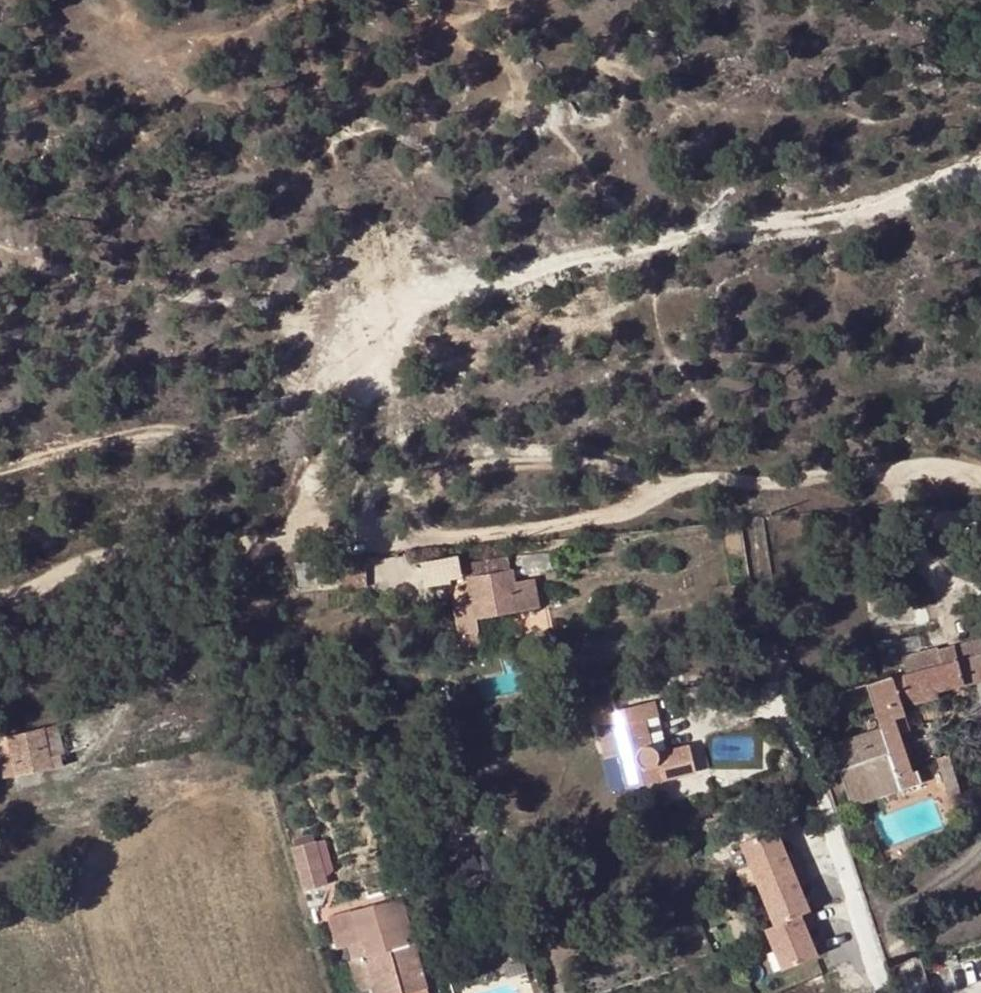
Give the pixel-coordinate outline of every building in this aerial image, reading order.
[(452,602),(453,604),(458,635),(478,631),(477,618),(540,609),(535,580),(515,583),(514,577),(518,577),(516,562),(509,563),(508,557),(465,564),(471,599),(452,602)] [(458,558),(420,564),(425,588),(449,584),(449,580),(461,578),(458,558)] [(343,566),(343,582),(344,590),(368,588),(366,564),(343,566)] [(324,583),(322,567),(315,567),(316,584),(324,583)] [(478,631),(458,635),(460,647),(480,644),(478,631)] [(904,716),(899,700),(909,697),(935,690),(964,682),(965,684),(980,680),(980,641),(937,652),(936,648),(902,656),(906,673),(865,684),(879,729),(830,746),(850,806),(922,783),(917,769),(911,771),(897,729),(894,719),(904,716)] [(935,690),(909,697),(911,704),(936,697),(935,690)] [(659,718),(655,703),(642,706),(645,721),(659,718)] [(645,721),(642,706),(609,713),(612,728),(643,721),(645,721)] [(907,725),(904,716),(894,719),(897,729),(907,725)] [(612,728),(598,732),(604,759),(619,756),(627,789),(695,773),(689,746),(657,753),(653,749),(649,746),(643,721),(612,728)] [(58,726),(45,729),(51,758),(61,755),(64,755),(58,726)] [(45,729),(0,738),(0,755),(1,754),(5,778),(64,767),(61,755),(51,758),(45,729)] [(938,759),(942,769),(952,765),(949,756),(938,759)] [(952,765),(942,769),(950,797),(960,793),(952,765)] [(776,834),(742,848),(775,929),(766,933),(783,974),(817,960),(807,935),(816,931),(800,891),(808,887),(795,855),(786,859),(776,834)] [(299,867),(306,889),(319,885),(312,863),(299,867)] [(360,909),(327,916),(336,948),(369,938),(374,954),(413,943),(412,940),(405,942),(403,936),(410,933),(402,902),(361,911),(360,909)] [(371,988),(396,981),(399,992),(408,992),(425,987),(413,943),(350,961),(359,992),(371,988)] [(371,988),(373,992),(399,992),(396,981),(371,988)]
